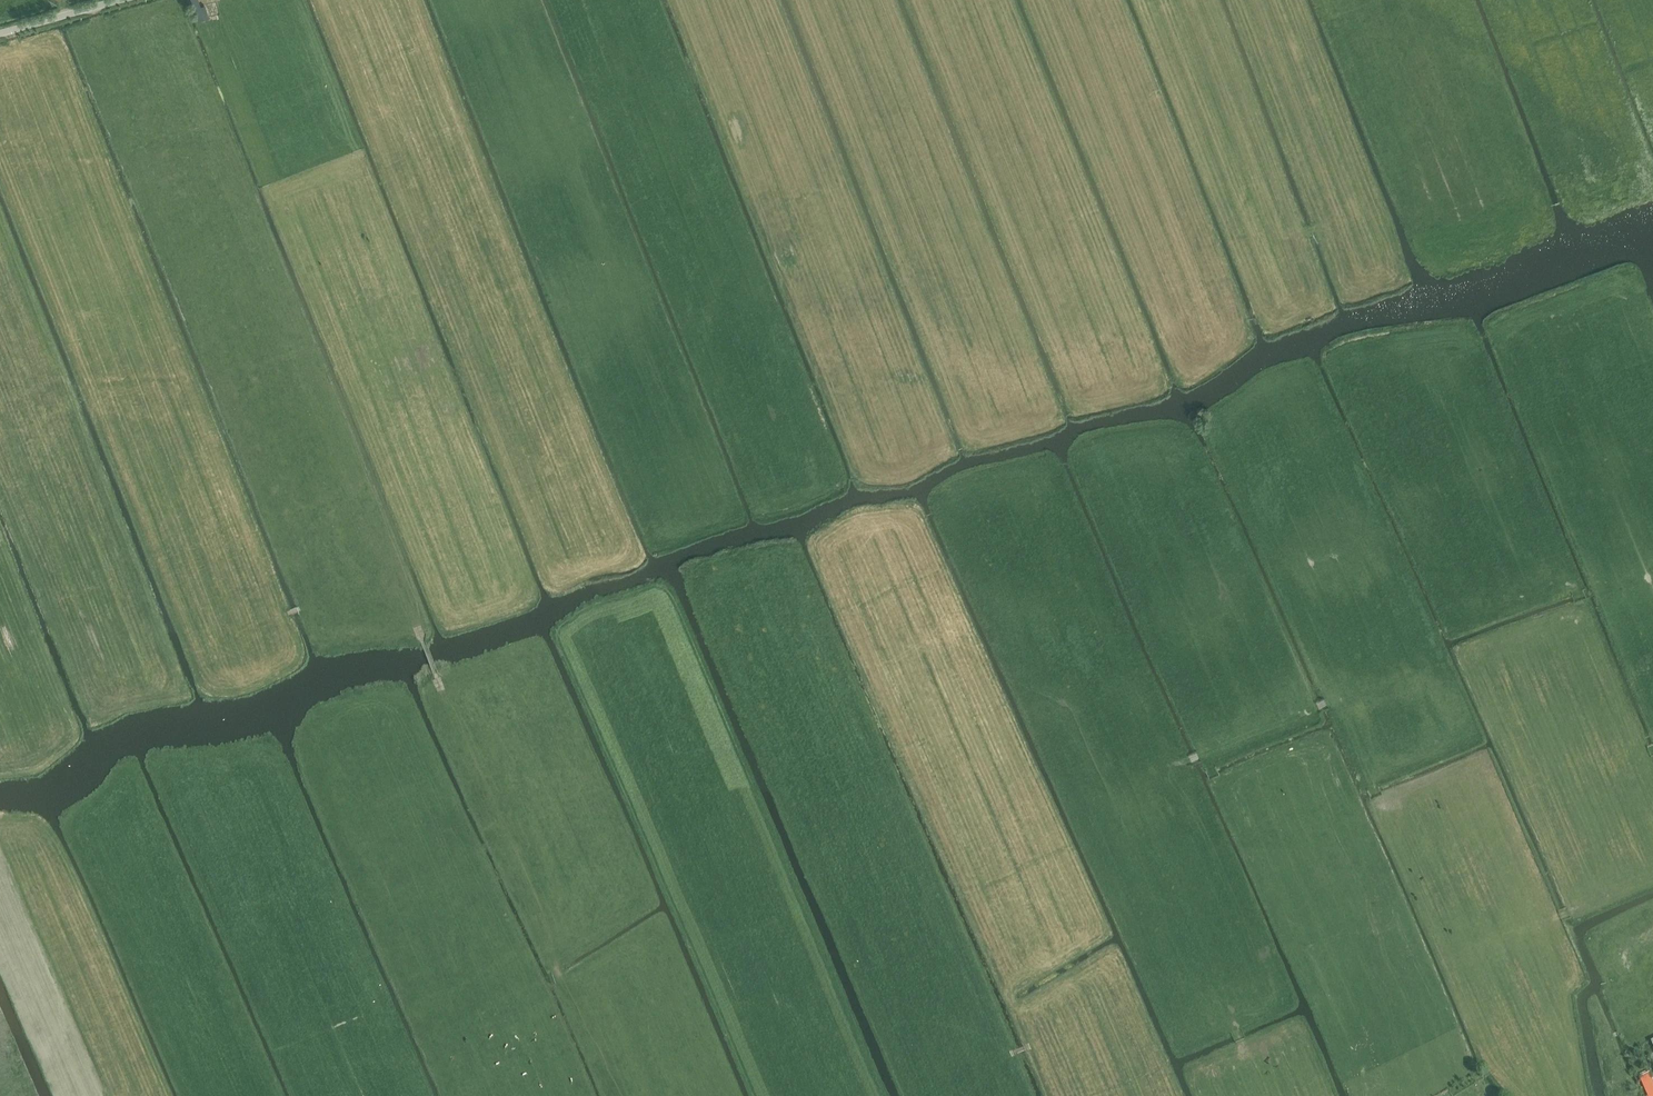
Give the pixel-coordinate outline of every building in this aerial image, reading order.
[(208,0),(203,1),(203,0),(193,0),(195,20),(210,18),(208,0)] [(1647,1095),(1652,1095),(1652,1081),(1650,1074),(1640,1078),(1643,1086),(1647,1095)]
